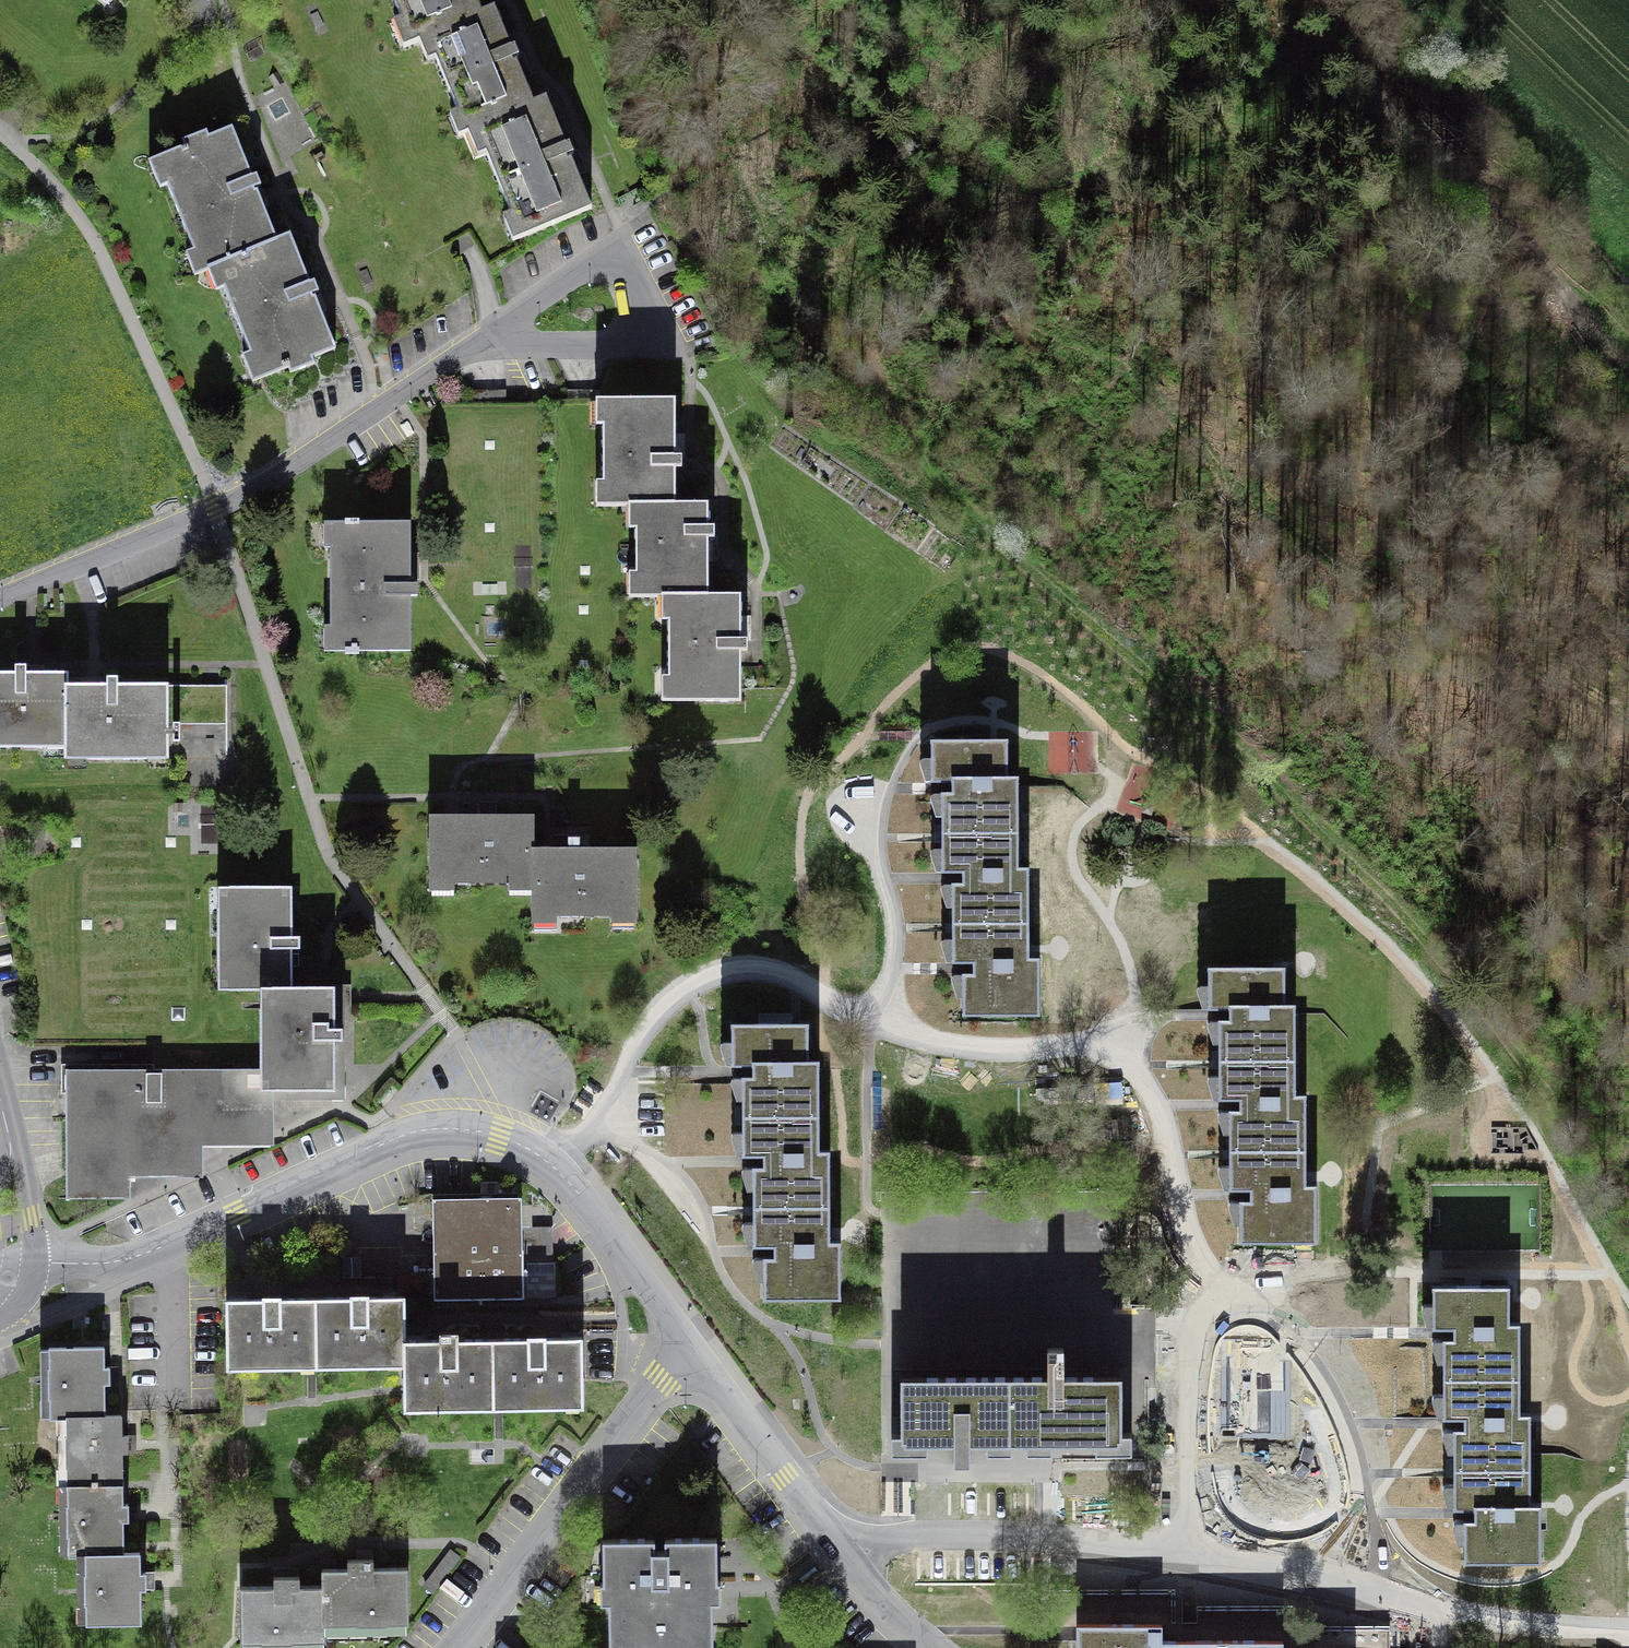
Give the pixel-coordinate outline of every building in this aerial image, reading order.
[(491,16),(484,0),(406,0),(411,12),(398,18),(413,51),(432,42),(491,16)] [(498,13),(491,16),(432,42),(459,104),(444,110),(455,135),(545,96),(525,51),(516,55),(498,13)] [(559,90),(545,96),(455,135),(469,167),(488,158),(523,238),(608,201),(559,90)] [(202,282),(217,276),(287,247),(240,137),(217,147),(213,137),(196,144),(201,155),(163,171),(172,193),(177,190),(205,256),(193,260),(202,282)] [(300,241),(287,247),(217,276),(225,295),(234,291),(261,356),(248,362),(260,391),(289,379),(294,389),(325,376),(322,368),(348,357),(300,241)] [(639,512),(689,512),(689,402),(606,402),(606,430),(613,430),(614,479),(603,479),(603,512),(639,512)] [(721,512),(689,512),(639,512),(639,531),(655,531),(655,582),(644,582),(644,601),(681,601),(721,601),(721,512)] [(415,531),(328,531),(328,657),(415,657),(415,531)] [(752,600),(721,601),(681,601),(681,615),(688,615),(688,680),(677,680),(677,701),(752,701),(752,600)] [(22,668),(22,677),(0,677),(0,752),(73,752),(73,687),(73,678),(37,678),(37,668),(22,668)] [(113,687),(73,687),(73,752),(73,760),(175,760),(176,691),(132,691),(132,678),(113,678),(113,687)] [(226,691),(176,691),(175,760),(226,760),(226,691)] [(959,834),(1038,834),(1038,782),(1027,782),(1027,746),(954,746),(954,781),(975,781),(975,793),(959,793),(959,834)] [(542,822),(438,821),(437,895),(541,896),(542,851),(542,822)] [(1038,872),(1038,834),(959,834),(959,875),(983,875),(983,881),(972,881),(972,924),(1047,924),(1047,872),(1038,872)] [(646,928),(647,852),(542,851),(541,927),(646,928)] [(302,894),(228,894),(228,988),(273,988),(302,988),(302,894)] [(1047,960),(1047,924),(972,924),(972,963),(994,963),(994,974),(983,974),(983,1013),(1058,1013),(1058,960),(1047,960)] [(1218,1058),(1309,1058),(1308,979),(1204,980),(1204,1011),(1217,1011),(1218,1058)] [(302,988),(273,988),(272,1077),(272,1094),(350,1094),(351,989),(302,988)] [(762,1118),(839,1117),(838,1071),(822,1071),(822,1031),(757,1031),(757,1066),(778,1066),(778,1078),(762,1079),(762,1118)] [(1309,1085),(1309,1058),(1218,1058),(1218,1099),(1227,1099),(1227,1149),(1321,1148),(1320,1085),(1309,1085)] [(263,1134),(263,1069),(67,1070),(67,1185),(67,1199),(130,1199),(130,1167),(192,1167),(192,1135),(263,1134)] [(839,1158),(839,1117),(762,1118),(763,1155),(787,1155),(787,1167),(771,1167),(772,1205),(850,1204),(850,1158),(839,1158)] [(1321,1175),(1321,1148),(1227,1149),(1227,1190),(1242,1190),(1242,1238),(1329,1238),(1329,1175),(1321,1175)] [(851,1243),(850,1204),(772,1205),(772,1245),(799,1245),(799,1256),(785,1257),(786,1304),(865,1303),(864,1243),(851,1243)] [(521,1210),(443,1211),(443,1300),(522,1299),(521,1210)] [(558,1295),(557,1261),(528,1261),(529,1296),(558,1295)] [(1451,1378),(1530,1377),(1530,1333),(1519,1333),(1519,1289),(1445,1290),(1445,1332),(1464,1332),(1464,1339),(1451,1339),(1451,1378)] [(329,1302),(237,1304),(238,1371),(330,1371),(329,1302)] [(415,1302),(329,1302),(330,1371),(416,1370),(416,1343),(415,1302)] [(598,1340),(509,1342),(510,1411),(599,1409),(598,1340)] [(509,1342),(416,1343),(416,1370),(416,1412),(510,1411),(509,1342)] [(1009,1383),(1009,1444),(1121,1443),(1121,1386),(1075,1387),(1074,1350),(1056,1350),(1056,1382),(1009,1383)] [(46,1419),(66,1419),(112,1418),(111,1351),(45,1352),(46,1419)] [(1531,1419),(1530,1377),(1451,1378),(1452,1422),(1476,1422),(1476,1435),(1467,1435),(1467,1469),(1541,1468),(1541,1419),(1531,1419)] [(973,1444),(1009,1444),(1009,1383),(908,1384),(909,1451),(957,1451),(957,1467),(973,1467),(973,1444)] [(129,1418),(112,1418),(66,1419),(67,1486),(130,1485),(129,1418)] [(1542,1514),(1541,1468),(1467,1469),(1468,1508),(1488,1508),(1488,1524),(1478,1524),(1479,1562),(1556,1561),(1556,1514),(1542,1514)] [(131,1554),(130,1485),(67,1486),(68,1555),(87,1555),(131,1554)] [(615,1544),(616,1588),(610,1588),(610,1605),(620,1604),(621,1647),(749,1647),(747,1541),(678,1543),(679,1557),(665,1558),(665,1543),(615,1544)] [(146,1554),(131,1554),(87,1555),(89,1627),(147,1626),(146,1554)] [(421,1567),(331,1568),(331,1586),(331,1627),(422,1626),(421,1567)] [(331,1586),(246,1588),(247,1645),(331,1644),(331,1627),(331,1586)] [(1172,1628),(1083,1632),(1084,1647),(1172,1647),(1172,1628)]
